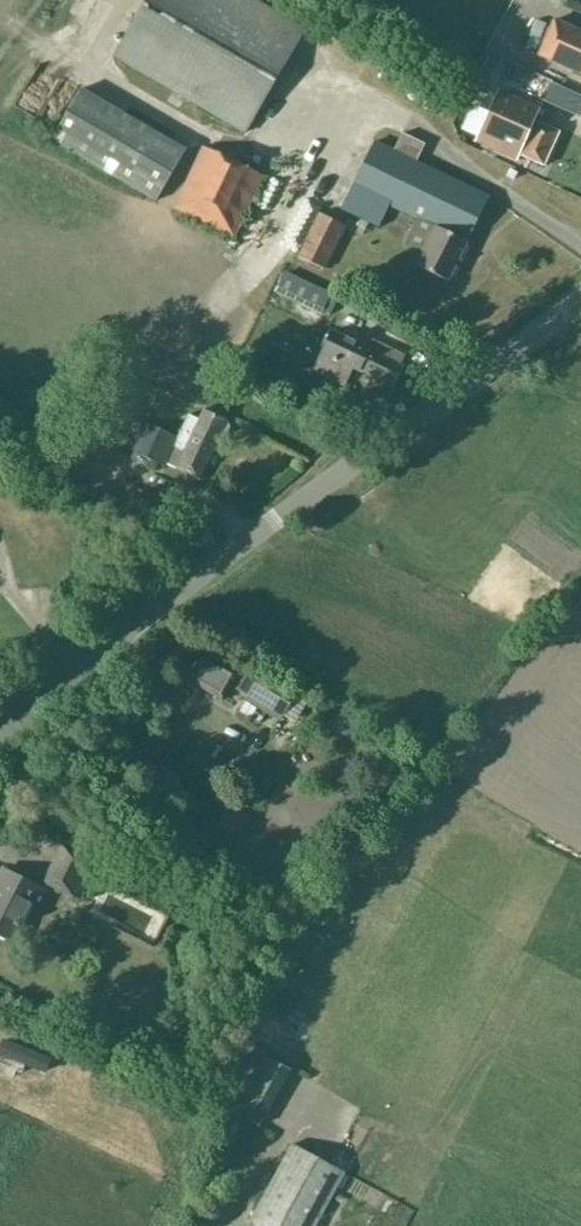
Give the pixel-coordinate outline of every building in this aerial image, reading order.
[(112,56),(244,133),(305,29),(256,0),(145,0),(112,56)] [(538,55),(580,74),(580,32),(554,20),(538,55)] [(475,141),(516,159),(519,154),(543,165),(558,132),(534,121),(540,108),(538,108),(546,91),(489,64),(481,82),(499,90),(475,141)] [(79,88),(50,139),(155,200),(185,149),(79,88)] [(459,237),(462,230),(470,234),(488,196),(416,161),(424,144),(402,133),(394,150),(375,141),(342,208),(379,227),(390,205),(436,228),(417,266),(447,281),(466,241),(459,237)] [(202,146),(173,208),(233,237),(262,175),(202,146)] [(318,212),(297,256),(324,269),(345,225),(318,212)] [(295,311),(320,323),(333,295),(307,283),(295,311)] [(394,387),(404,365),(400,363),(404,355),(361,334),(357,343),(333,331),(322,353),(330,357),(321,375),(344,386),(352,368),(394,387)] [(164,466),(165,463),(199,480),(227,420),(204,409),(199,419),(189,414),(178,437),(145,422),(132,451),(164,466)] [(102,417),(88,411),(82,425),(96,431),(102,417)] [(89,457),(83,470),(103,479),(109,466),(89,457)] [(5,516),(21,501),(12,492),(0,503),(0,510),(5,516)] [(201,651),(185,678),(222,700),(238,673),(201,651)] [(296,692),(262,672),(248,695),(282,715),(296,692)] [(62,845),(43,881),(73,896),(91,860),(62,845)] [(33,905),(38,908),(47,891),(3,869),(0,874),(0,935),(19,945),(28,927),(23,925),(33,905)] [(50,1058),(2,1040),(0,1046),(0,1055),(45,1072),(50,1058)] [(238,1104),(285,1125),(310,1072),(263,1050),(238,1104)] [(292,1144),(250,1221),(259,1225),(314,1225),(344,1172),(292,1144)]
